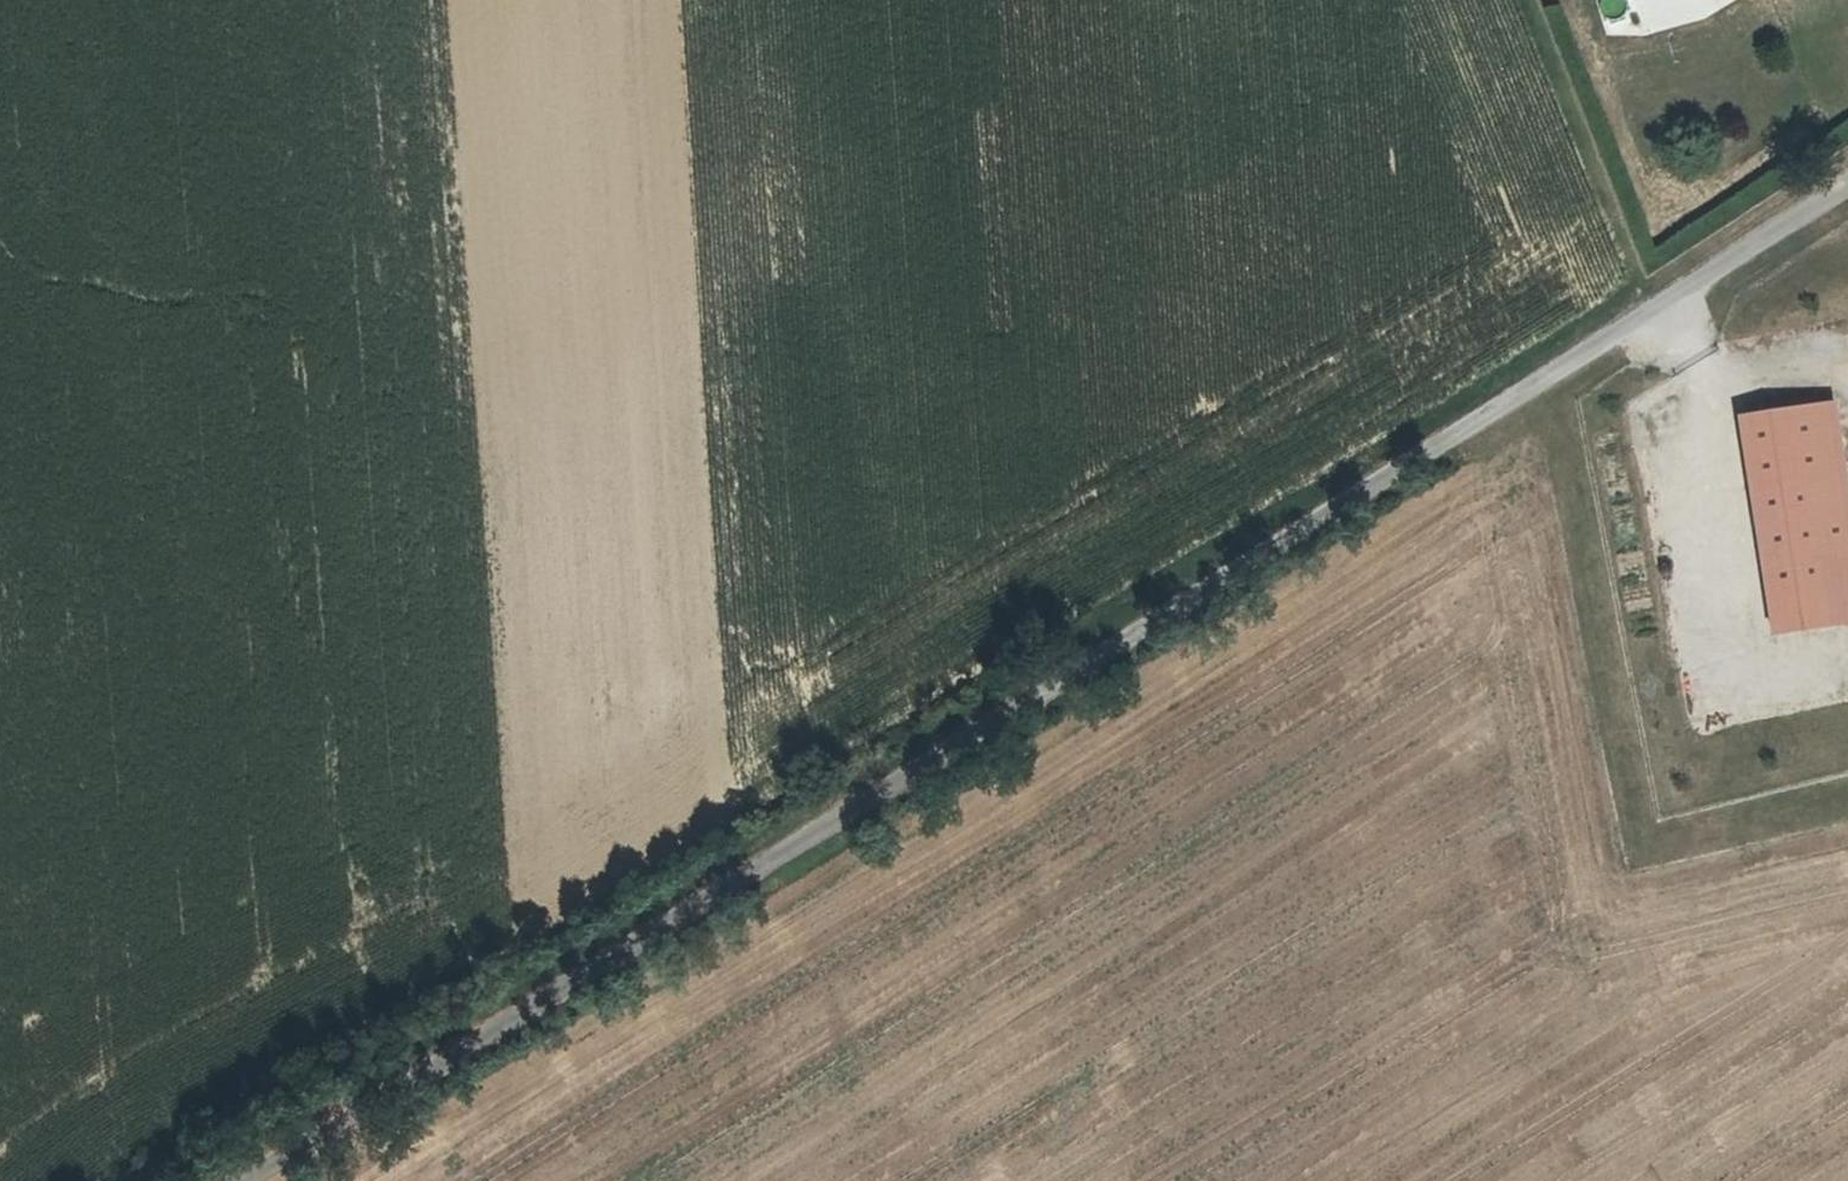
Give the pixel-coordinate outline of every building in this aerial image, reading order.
[(1745,421),(1778,629),(1847,618),(1847,501),(1833,407),(1745,421)]
